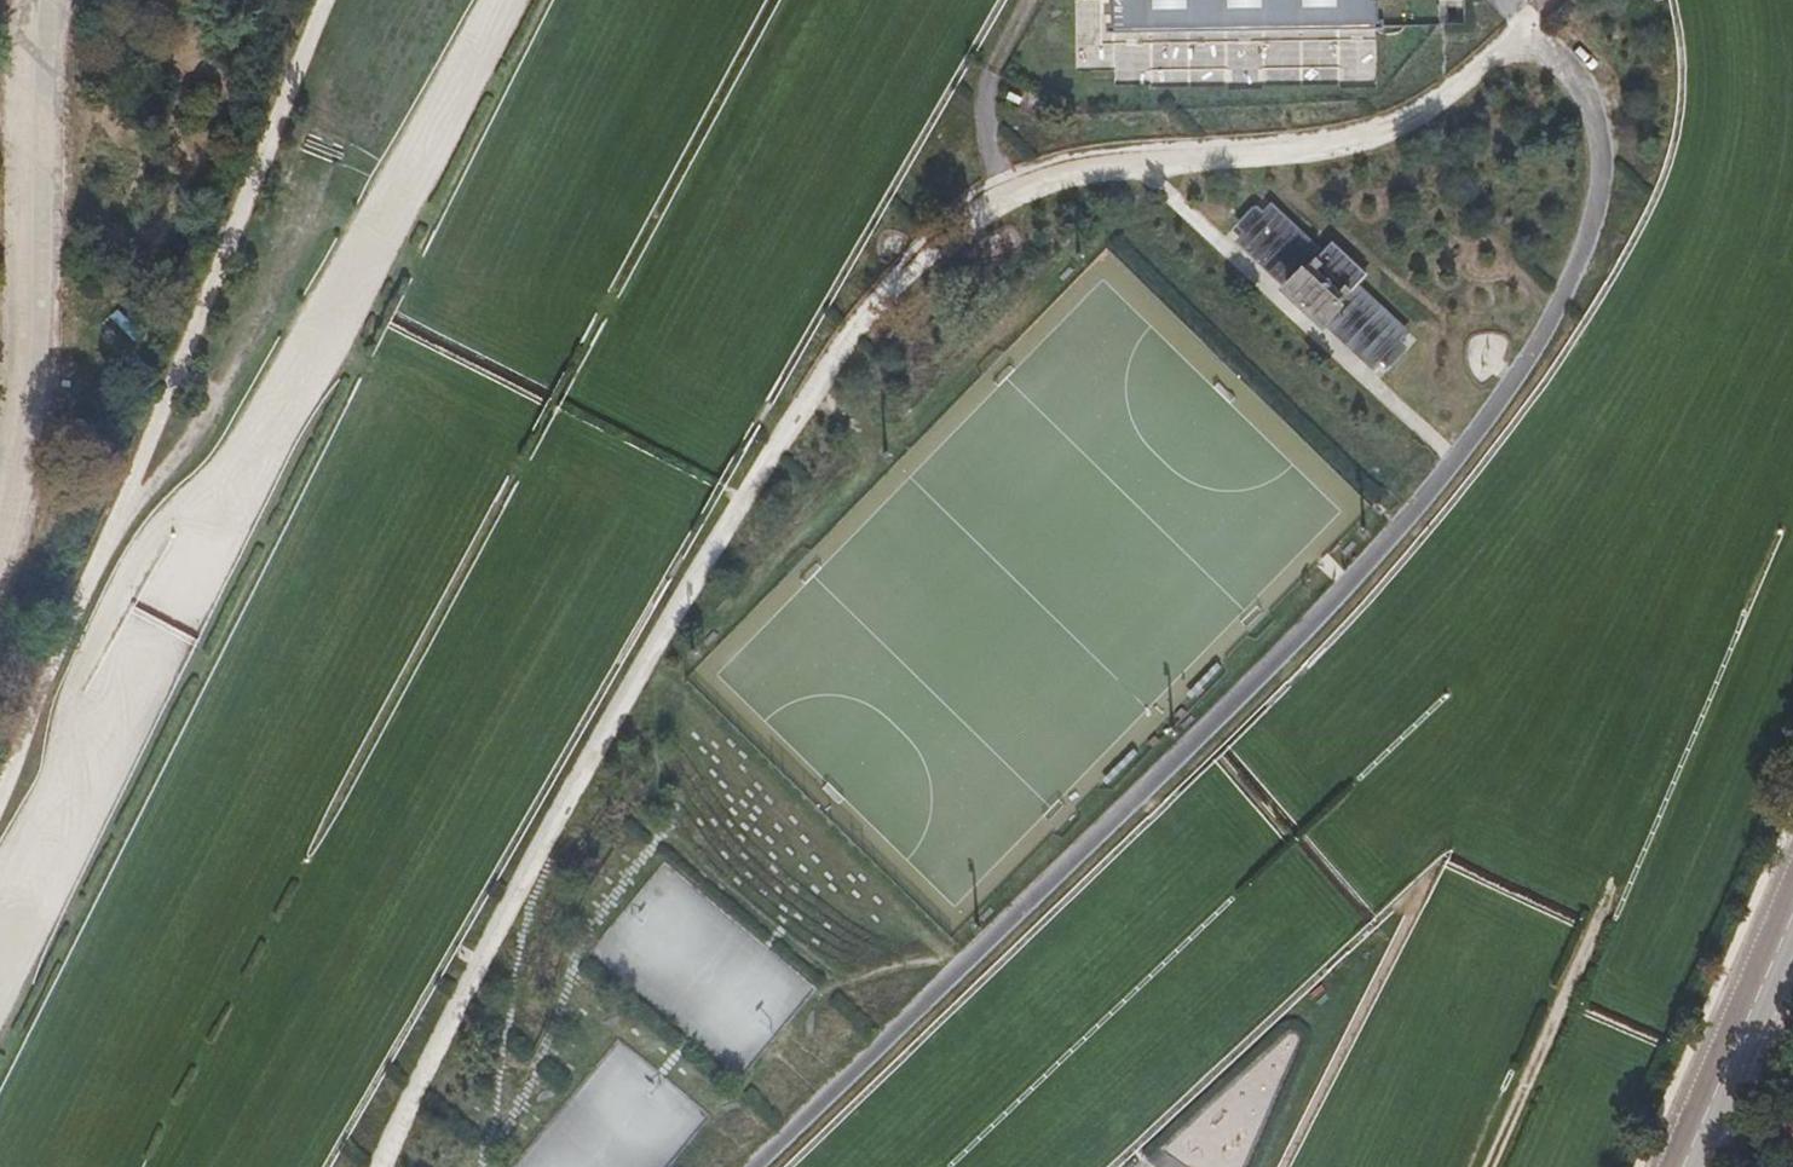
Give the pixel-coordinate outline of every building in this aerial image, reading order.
[(1112,33),(1376,30),(1376,25),(1376,0),(1111,0),(1112,33)] [(1378,357),(1386,365),(1402,349),(1394,341),(1396,338),(1345,291),(1354,283),(1319,250),(1311,258),(1265,213),(1262,216),(1253,207),(1236,223),(1245,231),(1243,234),(1291,278),(1281,288),(1316,321),(1325,311),(1376,359),(1378,357)] [(742,1073),(810,985),(770,954),(738,996),(769,1020),(751,1043),(743,1036),(725,1059),(742,1073)]
